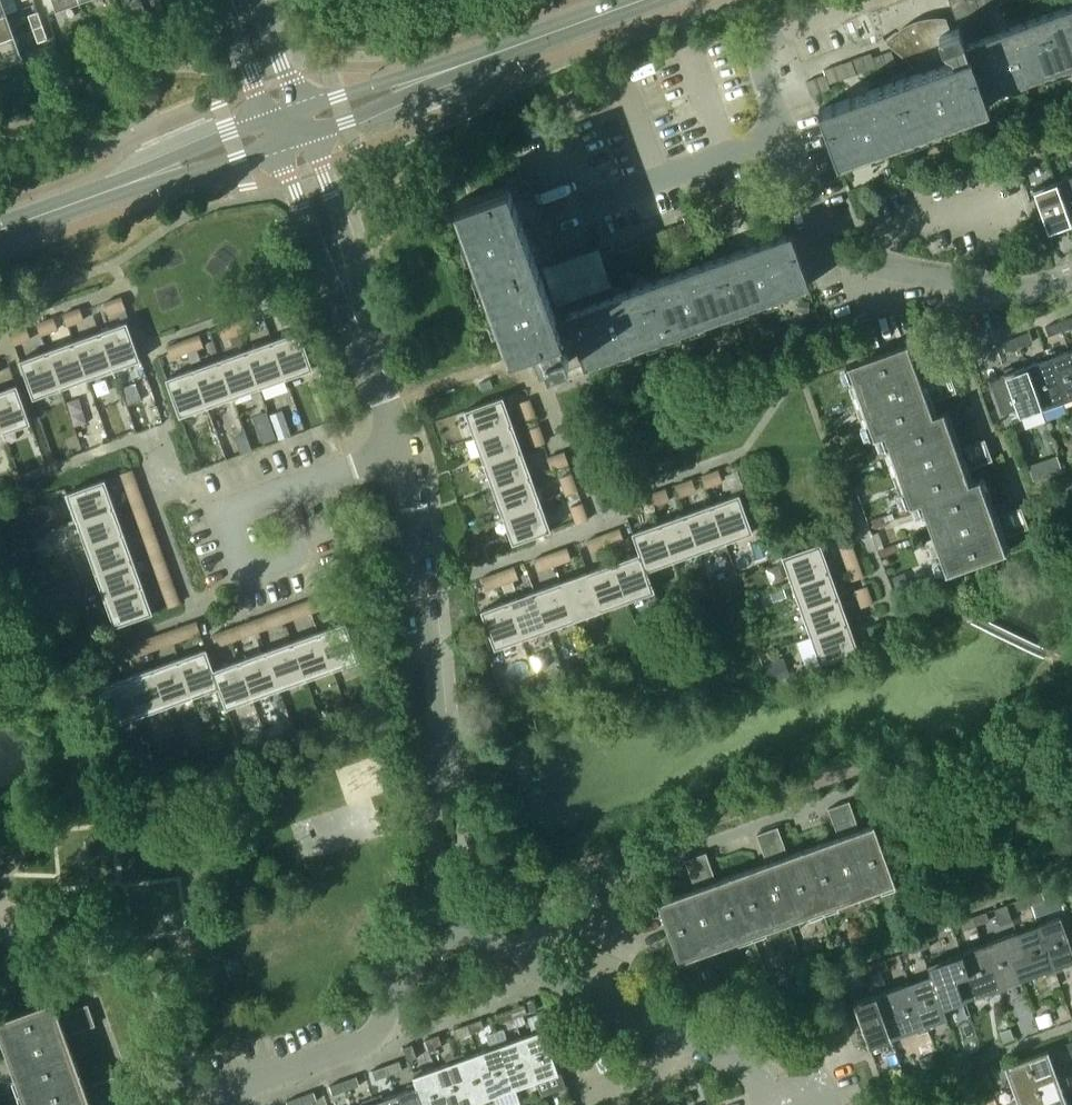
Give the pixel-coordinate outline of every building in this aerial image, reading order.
[(80,1),(79,0),(55,0),(58,8),(80,1)] [(951,7),(956,19),(970,14),(976,33),(991,27),(985,8),(990,7),(987,0),(949,0),(951,7)] [(836,152),(838,159),(987,106),(982,95),(1071,63),(1071,7),(965,45),(959,27),(949,31),(945,21),(923,29),(931,50),(917,65),(926,73),(821,110),(836,152)] [(33,28),(43,25),(39,11),(29,15),(33,28)] [(15,35),(7,13),(0,16),(0,40),(15,35)] [(48,38),(43,25),(33,28),(38,41),(48,38)] [(15,35),(0,40),(0,64),(23,56),(15,35)] [(56,43),(40,49),(43,57),(59,51),(56,43)] [(871,53),(851,60),(856,74),(876,67),(877,69),(896,63),(891,51),(872,57),(871,53)] [(810,95),(815,93),(831,88),(829,83),(849,76),(844,62),(824,69),(826,74),(806,81),(810,95)] [(1057,139),(1030,150),(1033,158),(1060,148),(1057,139)] [(806,285),(800,267),(788,234),(566,314),(571,328),(559,333),(533,262),(548,257),(541,238),(546,236),(541,222),(521,228),(511,199),(531,192),(526,179),(522,180),(515,161),(500,166),(502,171),(483,177),(481,173),(466,179),(473,198),(457,204),(510,353),(529,346),(534,359),(530,360),(538,381),(806,285)] [(890,166),(883,168),(886,178),(893,175),(890,166)] [(1056,181),(1071,226),(1071,225),(1071,175),(1056,181)] [(1059,230),(1071,226),(1056,181),(1033,189),(1043,217),(1050,233),(1051,233),(1052,235),(1060,233),(1059,230)] [(618,245),(598,252),(603,266),(623,259),(625,264),(644,257),(642,252),(661,245),(656,231),(637,238),(639,242),(620,249),(618,245)] [(597,253),(541,274),(555,312),(611,291),(597,253)] [(111,314),(122,310),(127,308),(123,297),(107,303),(111,314)] [(296,312),(292,301),(276,306),(280,318),(296,312)] [(809,312),(810,301),(801,301),(801,312),(809,312)] [(81,308),(65,314),(69,326),(86,320),(81,308)] [(55,317),(38,323),(43,335),(59,329),(55,317)] [(1046,328),(1049,336),(1071,328),(1071,319),(1046,328)] [(128,322),(101,332),(115,370),(142,361),(128,322)] [(12,333),(16,345),(32,339),(28,327),(12,333)] [(301,330),(274,340),(287,378),(314,368),(301,330)] [(101,332),(75,341),(88,380),(115,370),(101,332)] [(199,333),(184,339),(188,351),(204,346),(199,333)] [(1030,334),(1002,344),(1004,352),(1033,342),(1030,334)] [(173,357),(188,351),(184,339),(168,345),(173,357)] [(261,387),(287,378),(274,340),(247,349),(261,387)] [(62,389),(88,380),(75,341),(48,351),(62,389)] [(873,440),(883,436),(933,417),(928,403),(956,393),(948,372),(920,382),(907,345),(846,367),(873,440)] [(247,349),(221,359),(234,397),(261,387),(247,349)] [(1047,358),(1063,402),(1071,398),(1071,359),(1069,350),(1047,358)] [(35,399),(62,389),(48,351),(21,360),(35,399)] [(1047,358),(1026,366),(1041,409),(1063,402),(1047,358)] [(221,359),(195,368),(208,406),(234,397),(221,359)] [(1019,417),(1041,409),(1026,366),(1003,374),(1011,396),(1016,408),(1019,417)] [(181,416),(208,406),(195,368),(167,378),(181,416)] [(0,392),(0,422),(4,433),(31,423),(17,386),(0,392)] [(997,401),(1002,413),(1016,408),(1011,396),(997,401)] [(476,437),(513,424),(503,397),(466,410),(476,437)] [(524,421),(536,417),(529,400),(518,404),(524,421)] [(909,508),(919,504),(969,485),(964,471),(992,460),(985,440),(957,450),(943,413),(933,417),(883,436),(909,508)] [(485,463),(522,450),(513,424),(476,437),(485,463)] [(534,448),(545,444),(539,427),(528,431),(534,448)] [(245,430),(234,434),(241,454),(252,450),(245,430)] [(485,463),(495,489),(532,476),(522,450),(485,463)] [(551,469),(567,464),(564,453),(548,459),(551,469)] [(718,472),(702,478),(706,489),(722,483),(718,472)] [(565,495),(577,490),(571,474),(559,479),(565,495)] [(495,489),(504,516),(541,502),(532,476),(495,489)] [(66,493),(76,520),(114,506),(104,480),(66,493)] [(141,496),(136,481),(125,485),(131,500),(141,496)] [(979,481),(969,485),(919,504),(945,576),(1005,555),(1000,539),(1027,529),(1020,508),(992,518),(979,481)] [(690,482),(674,488),(678,499),(695,493),(690,482)] [(665,491),(649,497),(653,508),(669,502),(665,491)] [(740,495),(712,505),(726,543),(753,533),(740,495)] [(622,507),(626,518),(642,512),(638,501),(622,507)] [(551,530),(541,502),(504,516),(514,543),(551,530)] [(588,520),(587,519),(582,503),(570,507),(576,524),(588,520)] [(712,505),(686,514),(700,552),(726,543),(712,505)] [(76,520),(85,546),(123,533),(114,506),(76,520)] [(141,526),(151,522),(145,507),(135,511),(141,526)] [(686,514),(660,523),(673,562),(700,552),(686,514)] [(881,516),(872,519),(875,528),(884,525),(881,516)] [(632,533),(639,554),(641,554),(647,571),(648,571),(673,562),(660,523),(632,533)] [(619,532),(587,543),(590,554),(623,542),(619,532)] [(85,546),(95,572),(133,559),(123,533),(85,546)] [(150,552),(160,549),(155,533),(145,537),(150,552)] [(895,543),(879,550),(882,556),(898,550),(895,543)] [(781,558),(791,585),(830,571),(820,544),(781,558)] [(851,580),(863,576),(852,545),(840,549),(851,580)] [(566,551),(534,562),(538,572),(570,561),(566,551)] [(639,554),(614,563),(628,602),(655,592),(648,571),(647,571),(641,554),(639,554)] [(95,572),(104,598),(142,585),(133,559),(95,572)] [(159,579),(169,576),(164,559),(154,562),(159,579)] [(614,563),(588,573),(601,611),(628,602),(614,563)] [(513,569),(483,579),(481,580),(485,591),(517,580),(513,569)] [(791,585),(800,611),(839,597),(830,571),(791,585)] [(588,573),(561,582),(575,621),(601,611),(588,573)] [(561,582),(535,591),(548,630),(575,621),(561,582)] [(152,612),(142,585),(104,598),(114,625),(152,612)] [(169,606),(179,602),(173,586),(163,590),(169,606)] [(861,608),(872,604),(867,588),(855,592),(861,608)] [(334,590),(318,596),(323,608),(339,602),(334,590)] [(535,591),(508,601),(522,639),(548,630),(535,591)] [(800,611),(810,637),(848,623),(839,597),(800,611)] [(308,599),(291,605),(296,618),(312,612),(308,599)] [(495,649),(522,639),(508,601),(481,610),(495,649)] [(282,609),(266,615),(270,627),(286,621),(282,609)] [(256,618),(239,624),(244,637),(260,631),(256,618)] [(106,621),(97,624),(99,631),(108,628),(106,621)] [(346,622),(318,631),(332,669),(359,660),(346,622)] [(858,650),(848,623),(810,637),(819,664),(858,650)] [(875,645),(886,640),(880,625),(869,629),(875,645)] [(227,628),(218,632),(213,634),(217,646),(232,641),(227,628)] [(318,631),(292,641),(306,679),(332,669),(318,631)] [(142,640),(127,645),(131,658),(147,652),(142,640)] [(292,641),(266,650),(280,688),(306,679),(292,641)] [(207,648),(180,658),(193,696),(219,687),(220,686),(213,669),(214,669),(207,648)] [(101,655),(102,655),(106,667),(120,661),(116,650),(101,655)] [(253,698),(280,688),(266,650),(240,660),(253,698)] [(784,657),(762,664),(769,683),(791,675),(784,657)] [(180,658),(153,667),(167,705),(193,696),(180,658)] [(240,660),(214,669),(213,669),(220,686),(219,687),(226,707),(253,698),(240,660)] [(153,667),(127,677),(141,715),(167,705),(153,667)] [(114,724),(141,715),(127,677),(100,687),(114,724)] [(513,682),(500,686),(503,694),(516,690),(513,682)] [(803,850),(825,911),(897,885),(875,824),(860,829),(850,802),(829,809),(839,837),(803,850)] [(766,863),(731,875),(753,937),(825,911),(803,850),(788,855),(778,827),(756,835),(766,863)] [(680,963),(753,937),(731,875),(716,881),(706,854),(685,861),(695,888),(659,901),(680,963)] [(1045,900),(1046,903),(1049,909),(1062,904),(1056,888),(1056,887),(1042,892),(1045,900)] [(1029,897),(1015,903),(1019,914),(1046,903),(1045,900),(1042,892),(1029,897)] [(975,917),(960,923),(964,934),(992,923),(988,913),(975,917)] [(1055,970),(1071,964),(1071,944),(1062,917),(1039,925),(1055,970)] [(1013,960),(1021,981),(1055,970),(1039,925),(1018,932),(1025,956),(1013,960)] [(984,944),(1000,989),(1021,981),(1013,960),(1025,956),(1018,932),(984,944)] [(908,942),(912,952),(913,954),(932,947),(927,934),(908,942)] [(957,979),(966,1001),(1000,989),(984,944),(963,952),(971,975),(957,979)] [(783,952),(787,964),(798,960),(794,948),(783,952)] [(928,964),(932,975),(933,974),(944,1009),(945,1008),(966,1001),(957,979),(971,975),(963,952),(928,964)] [(886,961),(859,971),(863,982),(890,972),(886,961)] [(949,1019),(945,1008),(944,1009),(933,974),(932,975),(910,982),(926,1028),(949,1019)] [(910,982),(888,990),(896,1012),(884,1016),(893,1039),(926,1028),(910,982)] [(870,1047),(893,1039),(884,1016),(896,1012),(888,990),(854,1002),(870,1047)] [(20,1093),(81,1070),(68,1035),(96,1025),(89,1003),(61,1014),(55,999),(0,1019),(0,1036),(20,1093)] [(510,1010),(513,1017),(526,1012),(524,1005),(510,1010)] [(510,1010),(496,1015),(498,1022),(513,1017),(510,1010)] [(1050,1011),(1036,1016),(1040,1027),(1053,1022),(1050,1011)] [(480,1020),(454,1029),(457,1037),(484,1028),(480,1020)] [(1011,1028),(1001,1031),(1004,1041),(1014,1038),(1011,1028)] [(543,1029),(521,1037),(536,1081),(559,1073),(543,1029)] [(438,1035),(424,1040),(427,1048),(441,1043),(438,1035)] [(515,1088),(536,1081),(521,1037),(499,1044),(515,1088)] [(402,1048),(407,1059),(408,1062),(416,1058),(411,1044),(402,1048)] [(494,1096),(515,1088),(499,1044),(478,1052),(494,1096)] [(1004,1066),(1012,1089),(1056,1072),(1048,1050),(1004,1066)] [(478,1052),(457,1059),(473,1104),(494,1096),(478,1052)] [(933,1053),(920,1058),(924,1069),(937,1064),(933,1053)] [(435,1067),(449,1104),(469,1104),(473,1104),(457,1059),(435,1067)] [(398,1061),(371,1071),(374,1080),(401,1071),(398,1061)] [(416,1086),(417,1086),(424,1104),(449,1104),(435,1067),(413,1075),(416,1086)] [(81,1070),(20,1093),(25,1104),(96,1104),(122,1096),(114,1075),(87,1085),(81,1070)] [(1056,1072),(1012,1089),(1018,1104),(1032,1104),(1064,1094),(1056,1072)] [(356,1076),(342,1081),(346,1090),(359,1085),(356,1076)] [(332,1095),(346,1090),(342,1081),(328,1086),(332,1095)] [(396,1093),(400,1104),(424,1104),(417,1086),(416,1086),(396,1093)] [(287,1101),(288,1104),(305,1104),(317,1101),(314,1091),(287,1101)] [(375,1101),(376,1104),(400,1104),(396,1093),(375,1101)] [(1064,1094),(1032,1104),(1068,1104),(1064,1094)]
